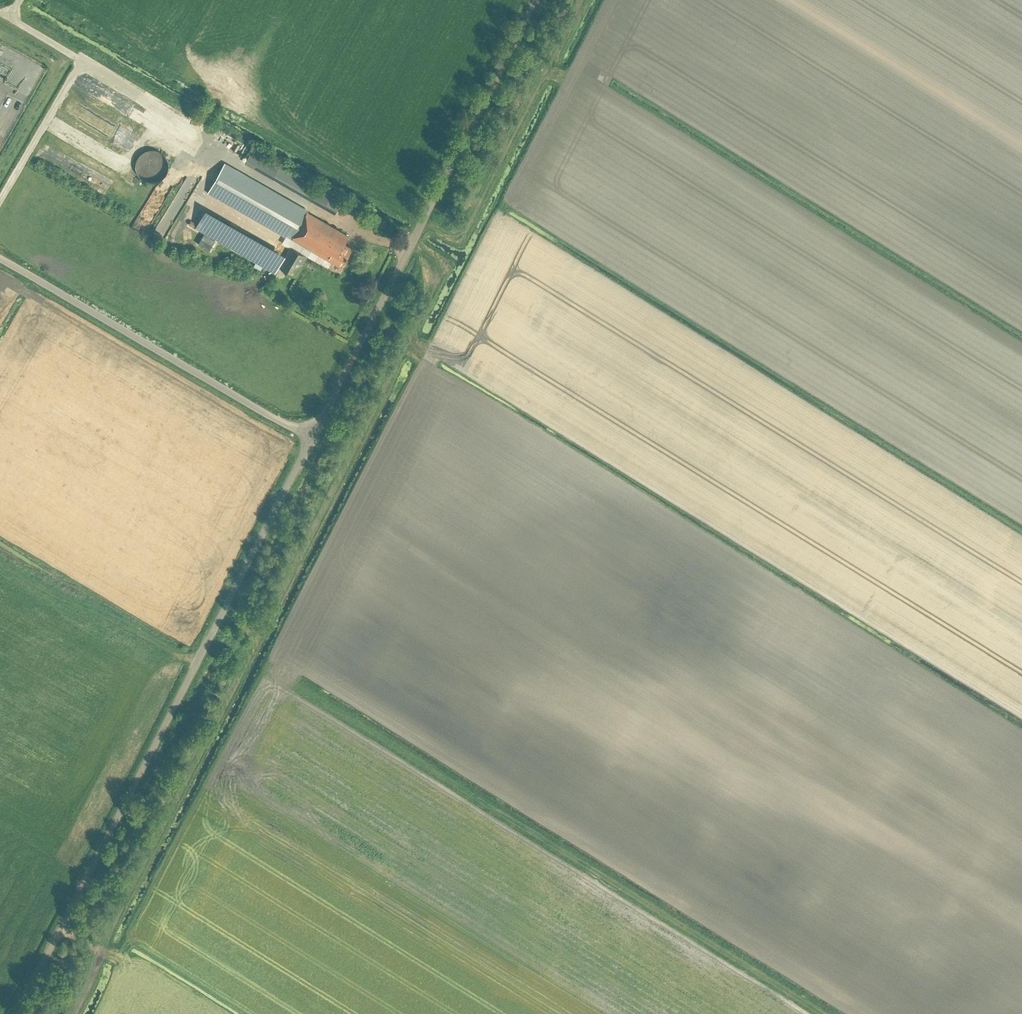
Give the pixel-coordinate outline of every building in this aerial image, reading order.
[(54,111),(61,118),(68,110),(60,104),(54,111)] [(125,126),(141,134),(147,124),(130,116),(125,126)] [(41,129),(44,123),(39,120),(36,126),(41,129)] [(156,149),(152,148),(150,149),(146,149),(143,151),(140,154),(137,158),(136,161),(136,166),(136,170),(138,174),(141,177),(144,179),(148,181),(152,182),(157,181),(161,179),(164,177),(167,173),(168,169),(169,165),(168,159),(165,155),(160,151),(156,149)] [(244,163),(324,209),(332,196),(252,150),(244,163)] [(344,243),(349,235),(308,211),(249,176),(225,162),(209,191),(233,204),(292,238),(293,237),(342,266),(353,247),(344,243)] [(153,206),(160,190),(155,187),(147,203),(153,206)] [(291,246),(279,266),(295,275),(307,255),(291,246)] [(81,980),(88,983),(95,965),(87,963),(81,980)]
